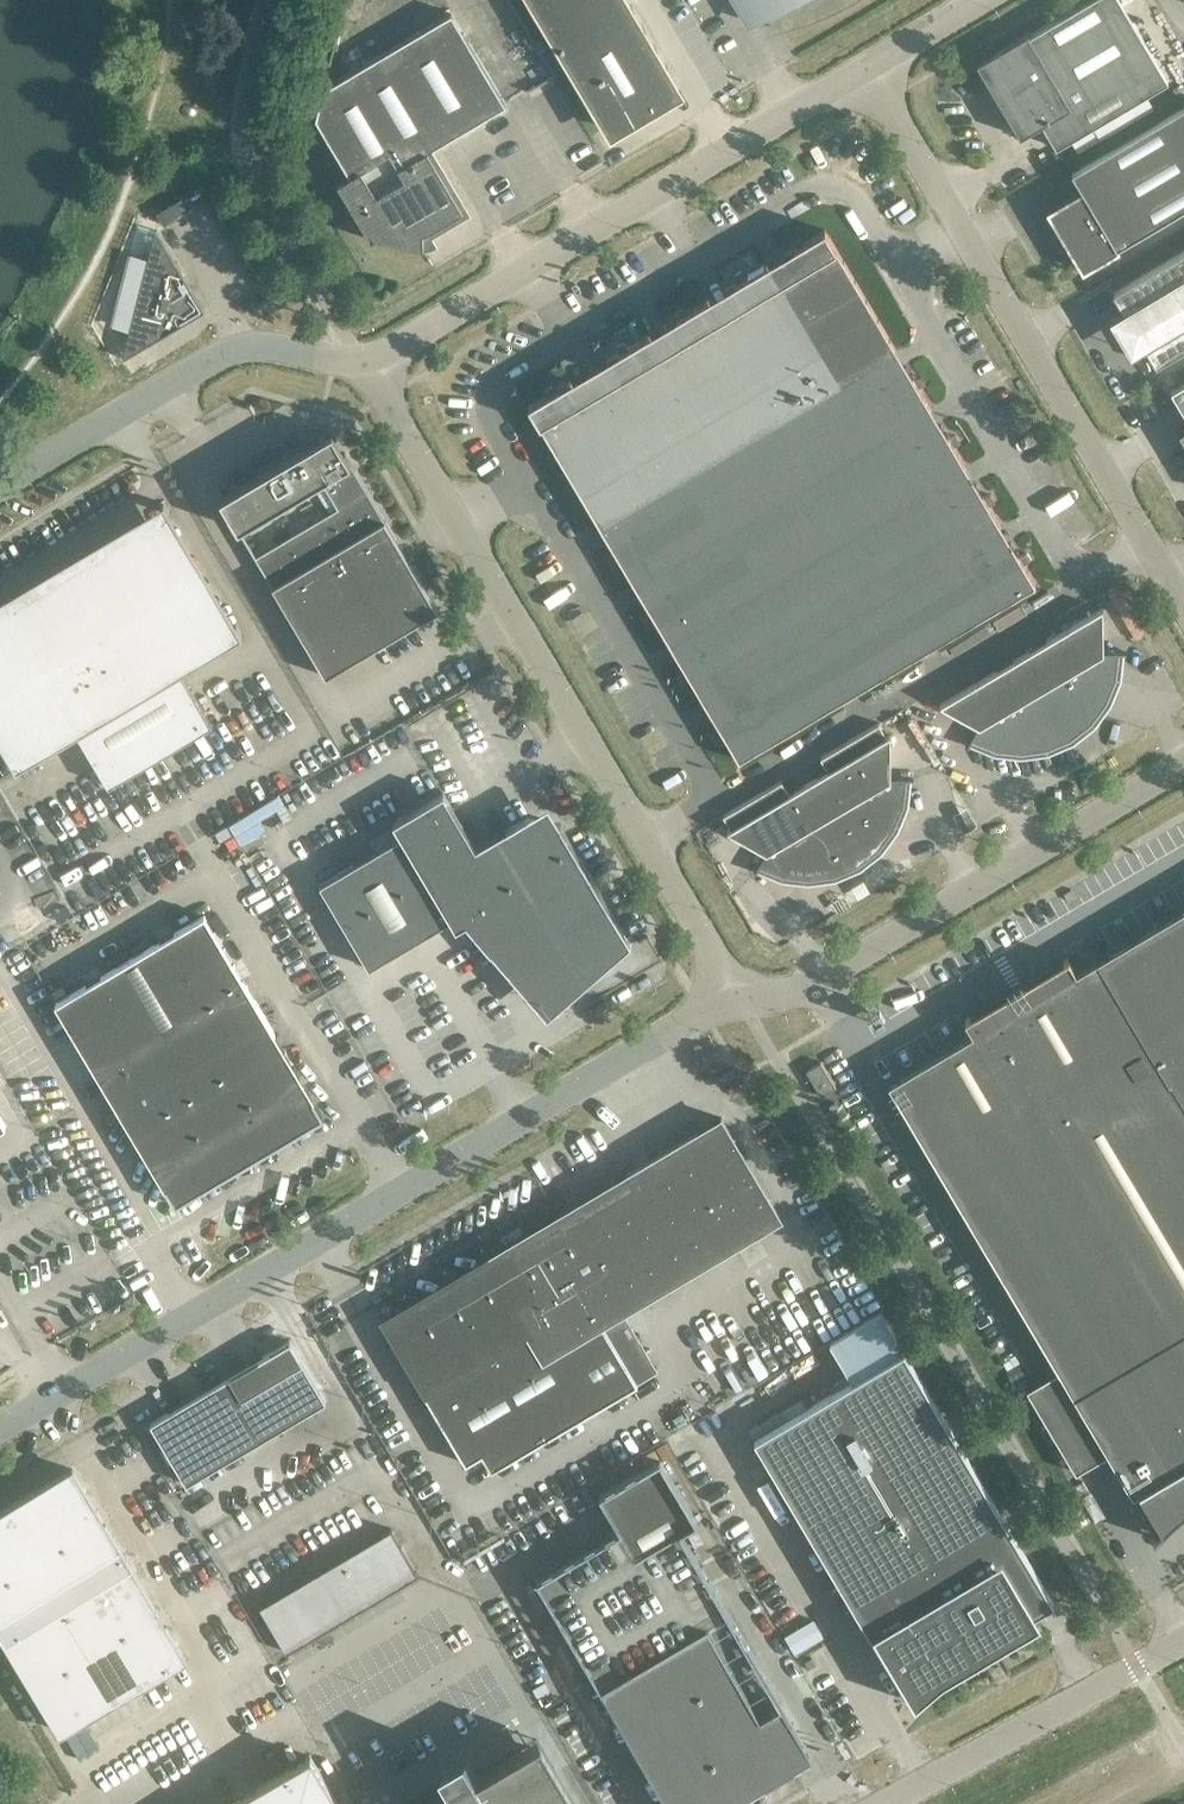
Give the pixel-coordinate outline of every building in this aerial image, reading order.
[(594,113),(604,130),(625,117),(631,128),(663,109),(657,99),(678,86),(668,69),(627,0),(527,0),(594,113)] [(751,22),(777,7),(787,23),(797,21),(805,18),(812,15),(822,11),(830,8),(837,4),(845,0),(738,0),(751,22)] [(993,53),(977,63),(1020,136),(1042,123),(1056,147),(1168,81),(1120,0),(1088,0),(1030,35),(1028,32),(993,53)] [(451,12),(323,88),(315,117),(350,175),(337,183),(368,234),(372,232),(374,236),(370,238),(371,240),(377,236),(425,248),(425,247),(423,246),(422,231),(423,231),(424,231),(425,231),(426,231),(427,230),(428,230),(429,229),(463,209),(428,150),(506,104),(451,12)] [(1082,190),(1056,206),(1070,229),(1062,234),(1083,270),(1119,249),(1118,247),(1183,208),(1183,105),(1071,172),(1082,190)] [(796,274),(787,279),(846,378),(875,361),(896,348),(825,228),(804,240),(801,234),(793,238),(797,245),(783,253),(796,274)] [(204,311),(156,229),(122,359),(204,311)] [(1123,310),(1126,314),(1128,313),(1145,342),(1143,343),(1156,365),(1183,349),(1183,250),(1113,292),(1123,310)] [(737,309),(728,314),(787,413),(846,378),(787,279),(778,284),(766,263),(746,275),(742,269),(734,273),(738,280),(724,288),(737,309)] [(678,344),(669,349),(728,448),(747,436),(787,413),(728,314),(720,319),(707,298),(687,310),(683,303),(675,308),(679,315),(665,323),(678,344)] [(619,379),(600,390),(659,489),(728,448),(669,349),(661,354),(648,333),(628,345),(624,338),(616,343),(620,349),(606,358),(619,379)] [(875,361),(846,378),(787,413),(747,436),(788,504),(915,428),(910,420),(931,407),(923,393),(929,390),(925,382),(918,386),(906,366),(885,378),(875,361)] [(599,524),(620,512),(659,489),(600,390),(582,401),(570,379),(556,388),(552,381),(544,386),(548,392),(528,404),(599,524)] [(1170,390),(1183,413),(1183,382),(1170,390)] [(920,437),(915,428),(788,504),(822,563),(950,487),(945,479),(966,466),(958,452),(964,448),(960,441),(953,445),(941,424),(920,437)] [(343,435),(338,438),(336,437),(335,436),(334,436),(332,436),(330,436),(330,437),(329,438),(328,439),(328,440),(327,440),(327,441),(327,443),(328,444),(316,451),(315,450),(232,499),(250,531),(333,482),(350,509),(267,558),(338,678),(450,611),(357,454),(355,456),(343,435)] [(747,436),(728,448),(659,489),(620,512),(631,529),(609,541),(621,562),(615,566),(619,573),(626,569),(634,583),(655,570),(660,579),(788,504),(747,436)] [(955,496),(950,487),(822,563),(857,622),(985,546),(979,537),(1001,525),(992,511),(999,507),(995,500),(988,504),(976,483),(955,496)] [(822,563),(788,504),(660,579),(665,588),(644,600),(656,621),(650,624),(654,632),(661,628),(669,642),(690,629),(695,638),(822,563)] [(36,757),(78,732),(109,785),(212,724),(181,671),(222,646),(148,521),(64,571),(68,577),(50,588),(46,582),(0,609),(0,696),(36,757)] [(990,555),(985,546),(857,622),(887,672),(1036,584),(1023,563),(1030,560),(1026,552),(1019,556),(1011,542),(990,555)] [(857,622),(822,563),(695,638),(700,647),(679,659),(691,679),(685,683),(689,691),(696,687),(704,701),(725,688),(730,697),(857,622)] [(1103,607),(1022,655),(1070,738),(1080,731),(1085,737),(1086,736),(1081,730),(1090,722),(1106,702),(1116,678),(1119,653),(1126,653),(1126,651),(1117,651),(1117,652),(1103,652),(1103,607)] [(887,672),(857,622),(730,697),(735,705),(714,718),(722,732),(716,736),(720,743),(727,739),(739,760),(887,672)] [(1070,738),(1022,655),(940,704),(979,726),(972,737),(967,745),(968,746),(972,739),(996,749),(1021,752),(1047,748),(1058,743),(1061,750),(1062,750),(1059,743),(1070,738)] [(830,769),(809,781),(858,864),(867,857),(872,863),(873,862),(868,856),(878,848),(893,828),(903,804),(906,779),(914,779),(914,777),(904,777),(904,778),(891,778),(890,733),(887,735),(880,723),(822,757),(830,769)] [(756,872),(760,865),(783,875),(808,878),(834,874),(845,869),(848,876),(849,876),(846,869),(858,864),(809,781),(789,793),(782,781),(724,815),(732,827),(727,830),(766,852),(760,863),(759,863),(755,872),(756,872)] [(531,981),(631,944),(560,824),(527,816),(476,846),(443,792),(393,821),(401,836),(319,884),(369,967),(459,913),(491,950),(507,941),(531,981)] [(1076,971),(1068,959),(965,1020),(973,1032),(889,1082),(1074,1394),(1183,1329),(1183,907),(1076,971)] [(299,1077),(289,1060),(291,1059),(249,989),(248,989),(239,975),(240,974),(239,972),(238,973),(230,958),(231,958),(230,956),(229,957),(220,942),(221,941),(220,940),(219,940),(210,925),(211,925),(210,924),(180,941),(181,943),(166,951),(165,950),(107,985),(107,986),(93,995),(92,994),(61,1012),(142,1148),(144,1146),(151,1158),(150,1159),(152,1163),(151,1164),(181,1214),(248,1174),(249,1170),(259,1164),(263,1165),(330,1126),(301,1075),(299,1077)] [(836,1087),(821,1061),(806,1070),(821,1096),(836,1087)] [(420,1386),(465,1462),(482,1453),(491,1469),(638,1382),(602,1322),(781,1216),(721,1116),(720,1117),(627,1173),(632,1183),(575,1217),(571,1210),(570,1211),(573,1216),(564,1221),(562,1218),(405,1311),(409,1318),(404,1317),(400,1330),(406,1331),(399,1335),(427,1382),(420,1386)] [(828,1343),(851,1381),(754,1439),(904,1691),(911,1687),(919,1699),(938,1682),(940,1681),(942,1679),(944,1678),(946,1676),(1036,1623),(1031,1616),(1054,1603),(881,1312),(828,1343)] [(1074,1394),(1132,1493),(1139,1489),(1144,1499),(1138,1503),(1156,1533),(1153,1537),(1154,1538),(1156,1536),(1158,1534),(1159,1532),(1161,1530),(1163,1528),(1165,1526),(1168,1523),(1171,1521),(1173,1519),(1175,1517),(1179,1514),(1181,1512),(1183,1510),(1183,1329),(1074,1394)] [(326,1401),(290,1340),(151,1422),(187,1483),(326,1401)] [(552,1605),(618,1716),(619,1716),(671,1803),(706,1803),(807,1744),(782,1703),(761,1715),(736,1673),(756,1662),(757,1663),(758,1662),(680,1531),(697,1521),(660,1458),(599,1494),(620,1529),(536,1578),(552,1605)] [(61,1731),(185,1658),(73,1469),(0,1512),(0,1629),(61,1731)] [(391,1528),(341,1557),(368,1603),(418,1573),(391,1528)] [(476,1772),(469,1760),(468,1762),(469,1763),(449,1775),(448,1774),(445,1774),(452,1786),(422,1803),(578,1803),(540,1739),(539,1740),(536,1736),(476,1772)] [(310,1756),(229,1803),(339,1803),(310,1756)]
